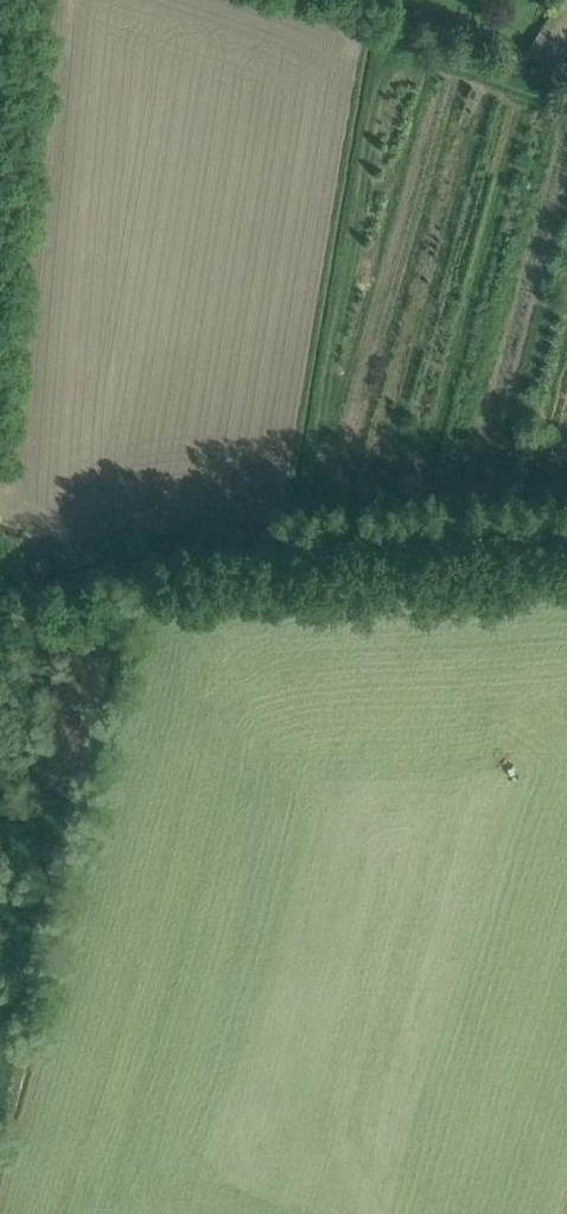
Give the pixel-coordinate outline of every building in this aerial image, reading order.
[(544,63),(557,43),(541,32),(528,52),(544,63)]
